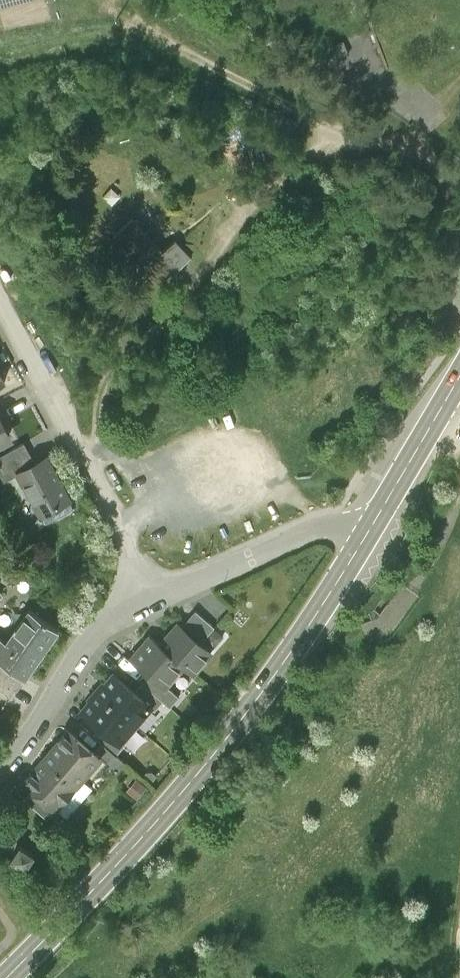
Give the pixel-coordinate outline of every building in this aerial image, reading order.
[(164,253),(133,221),(115,238),(160,285),(173,272),(162,260),(166,256),(164,253)] [(164,253),(166,256),(162,260),(173,272),(179,267),(177,241),(164,253)] [(0,422),(0,444),(9,439),(0,422)] [(69,501),(46,460),(18,475),(41,517),(69,501)] [(21,604),(10,591),(0,599),(0,621),(21,604)] [(30,612),(7,646),(0,641),(0,690),(13,699),(59,631),(30,612)] [(195,615),(182,631),(200,646),(214,631),(195,615)] [(177,626),(159,647),(184,668),(194,676),(212,655),(200,646),(182,631),(177,626)] [(217,646),(228,636),(221,628),(210,637),(217,646)] [(165,690),(184,668),(159,647),(150,639),(132,661),(165,690)] [(104,685),(97,694),(136,727),(152,709),(114,677),(106,687),(104,685)] [(136,727),(97,694),(90,702),(92,704),(83,714),(121,745),(136,727)] [(101,761),(69,733),(24,786),(32,793),(55,813),(101,761)]
